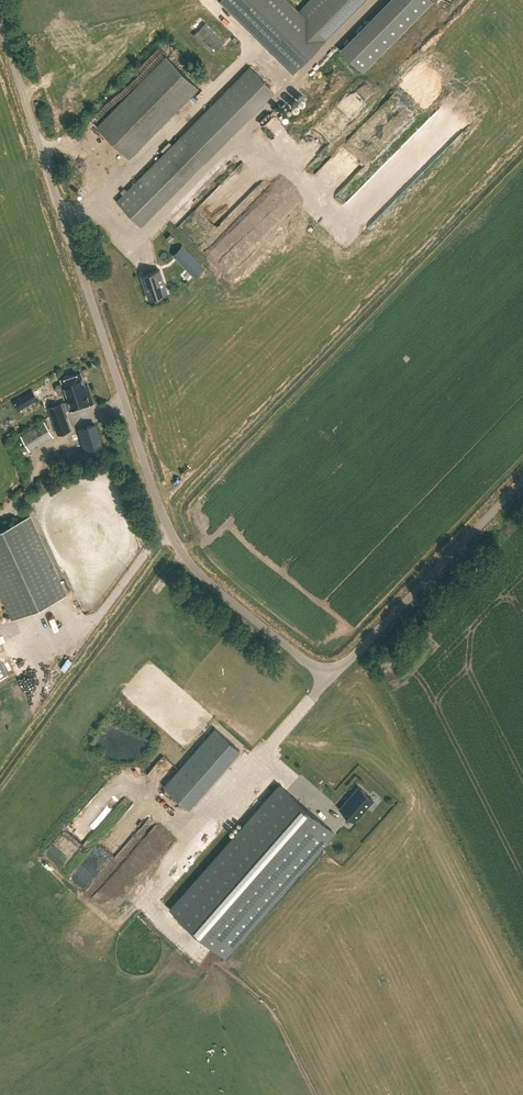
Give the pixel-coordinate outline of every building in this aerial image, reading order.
[(282,0),(227,0),(221,6),(291,75),(365,0),(317,0),(300,17),(282,0)] [(205,23),(194,35),(213,54),(225,42),(205,23)] [(199,88),(166,55),(96,125),(129,158),(199,88)] [(366,108),(379,93),(367,83),(354,98),(366,108)] [(176,118),(184,126),(195,116),(187,108),(176,118)] [(330,135),(335,141),(343,134),(338,128),(330,135)] [(180,137),(116,201),(136,221),(200,156),(180,137)] [(294,164),(313,143),(307,138),(288,159),(294,164)] [(240,164),(182,227),(198,242),(235,202),(239,205),(255,187),(254,187),(260,182),(240,164)] [(211,258),(244,227),(235,218),(202,249),(211,258)] [(166,293),(158,270),(139,276),(147,299),(166,293)] [(84,388),(80,374),(61,380),(62,383),(56,385),(56,387),(58,393),(60,394),(63,394),(69,412),(93,403),(87,387),(84,388)] [(60,405),(50,408),(54,422),(65,419),(60,405)] [(54,437),(45,422),(20,436),(29,451),(54,437)] [(103,446),(96,423),(78,429),(84,451),(103,446)] [(104,500),(109,512),(118,508),(113,497),(104,500)] [(30,518),(0,532),(0,594),(13,622),(67,596),(30,518)] [(10,644),(4,647),(15,670),(20,668),(10,644)] [(61,657),(56,664),(59,666),(55,672),(63,677),(78,656),(73,652),(67,661),(61,657)] [(13,683),(0,656),(0,689),(13,683)] [(29,665),(34,678),(40,676),(34,663),(29,665)] [(161,789),(186,811),(240,750),(215,728),(161,789)] [(280,785),(171,909),(225,956),(333,832),(280,785)] [(345,813),(348,816),(354,821),(369,804),(373,800),(367,794),(359,787),(340,808),(345,813)]
